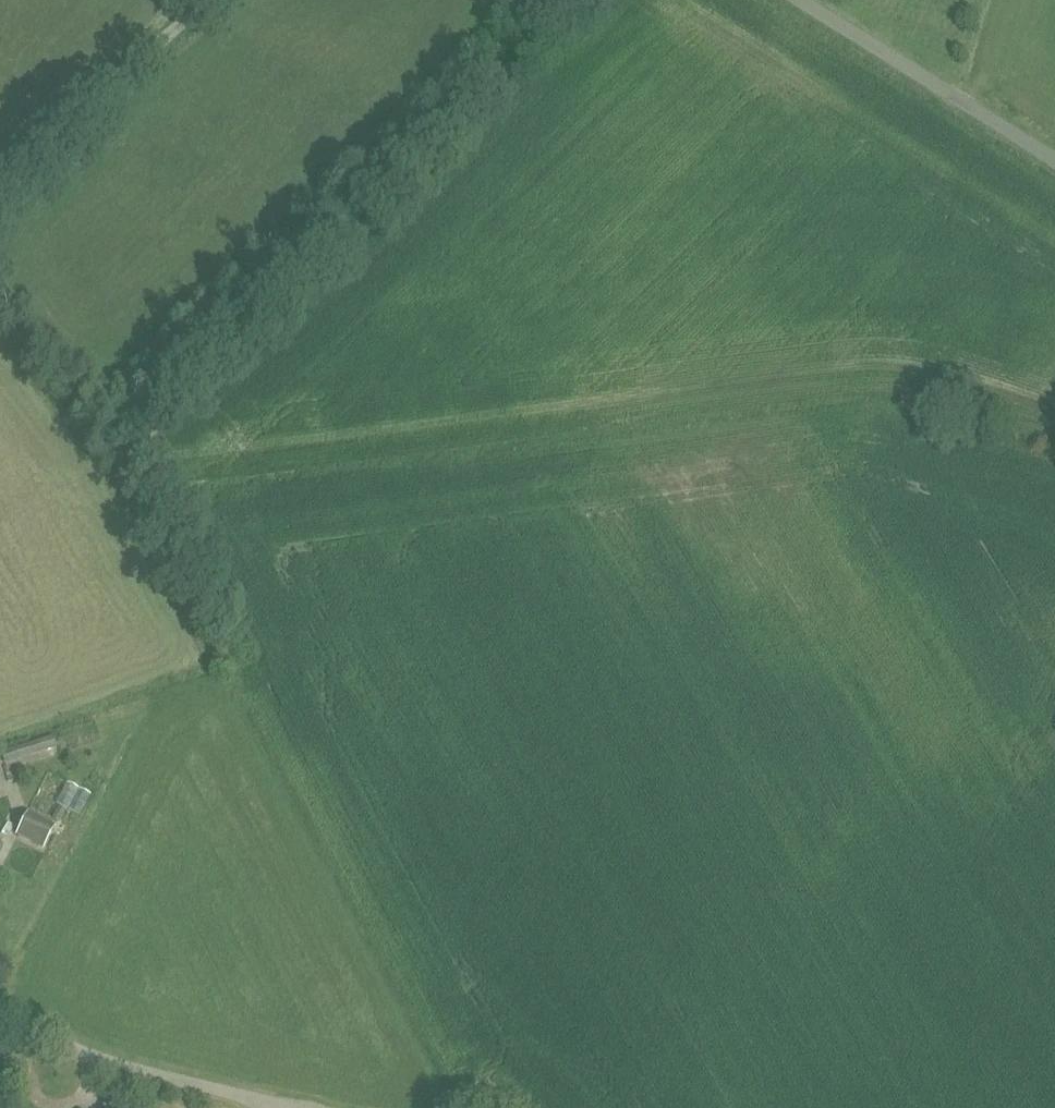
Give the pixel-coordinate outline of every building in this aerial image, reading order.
[(28,814),(18,834),(43,847),(54,827),(28,814)]
